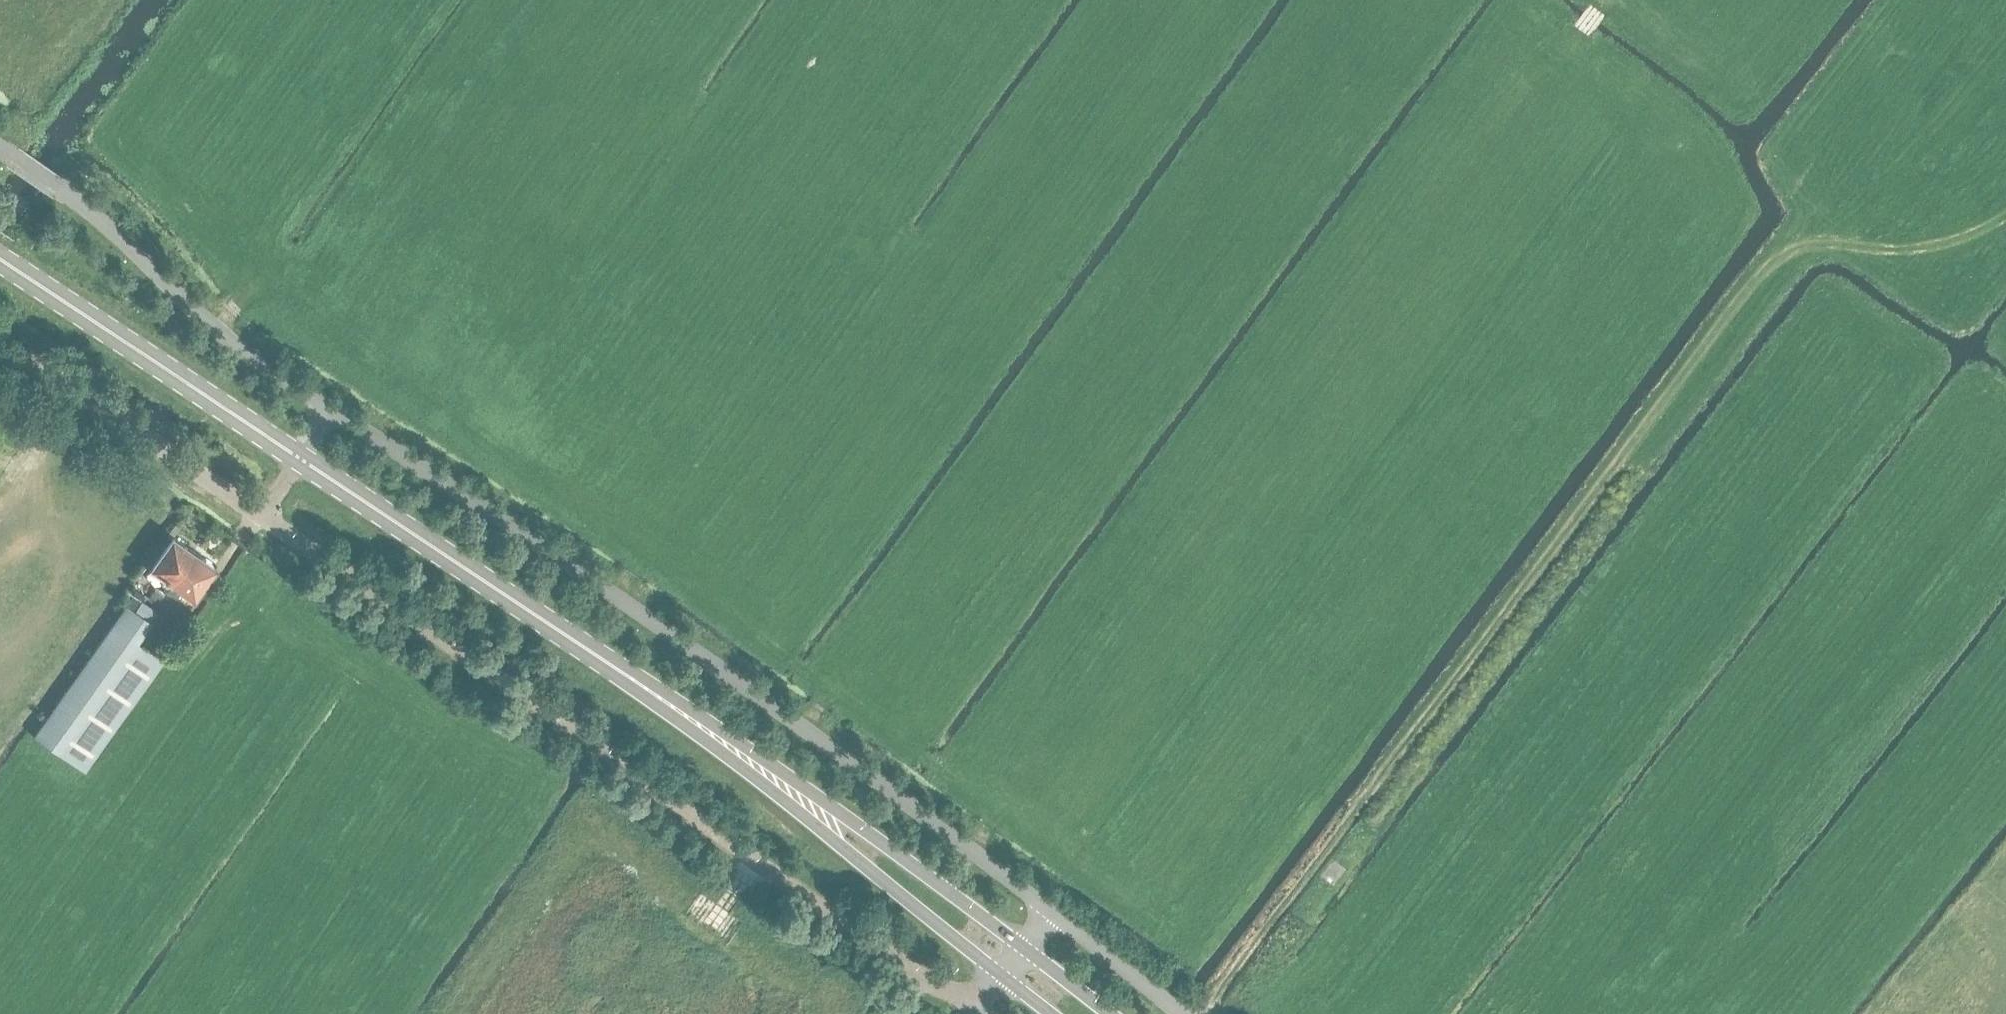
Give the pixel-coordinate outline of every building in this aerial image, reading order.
[(174,580),(194,551),(173,536),(152,565),(174,580)] [(194,551),(174,580),(194,595),(215,566),(194,551)] [(85,770),(162,661),(136,643),(158,612),(141,601),(135,610),(126,604),(34,734),(85,770)]
